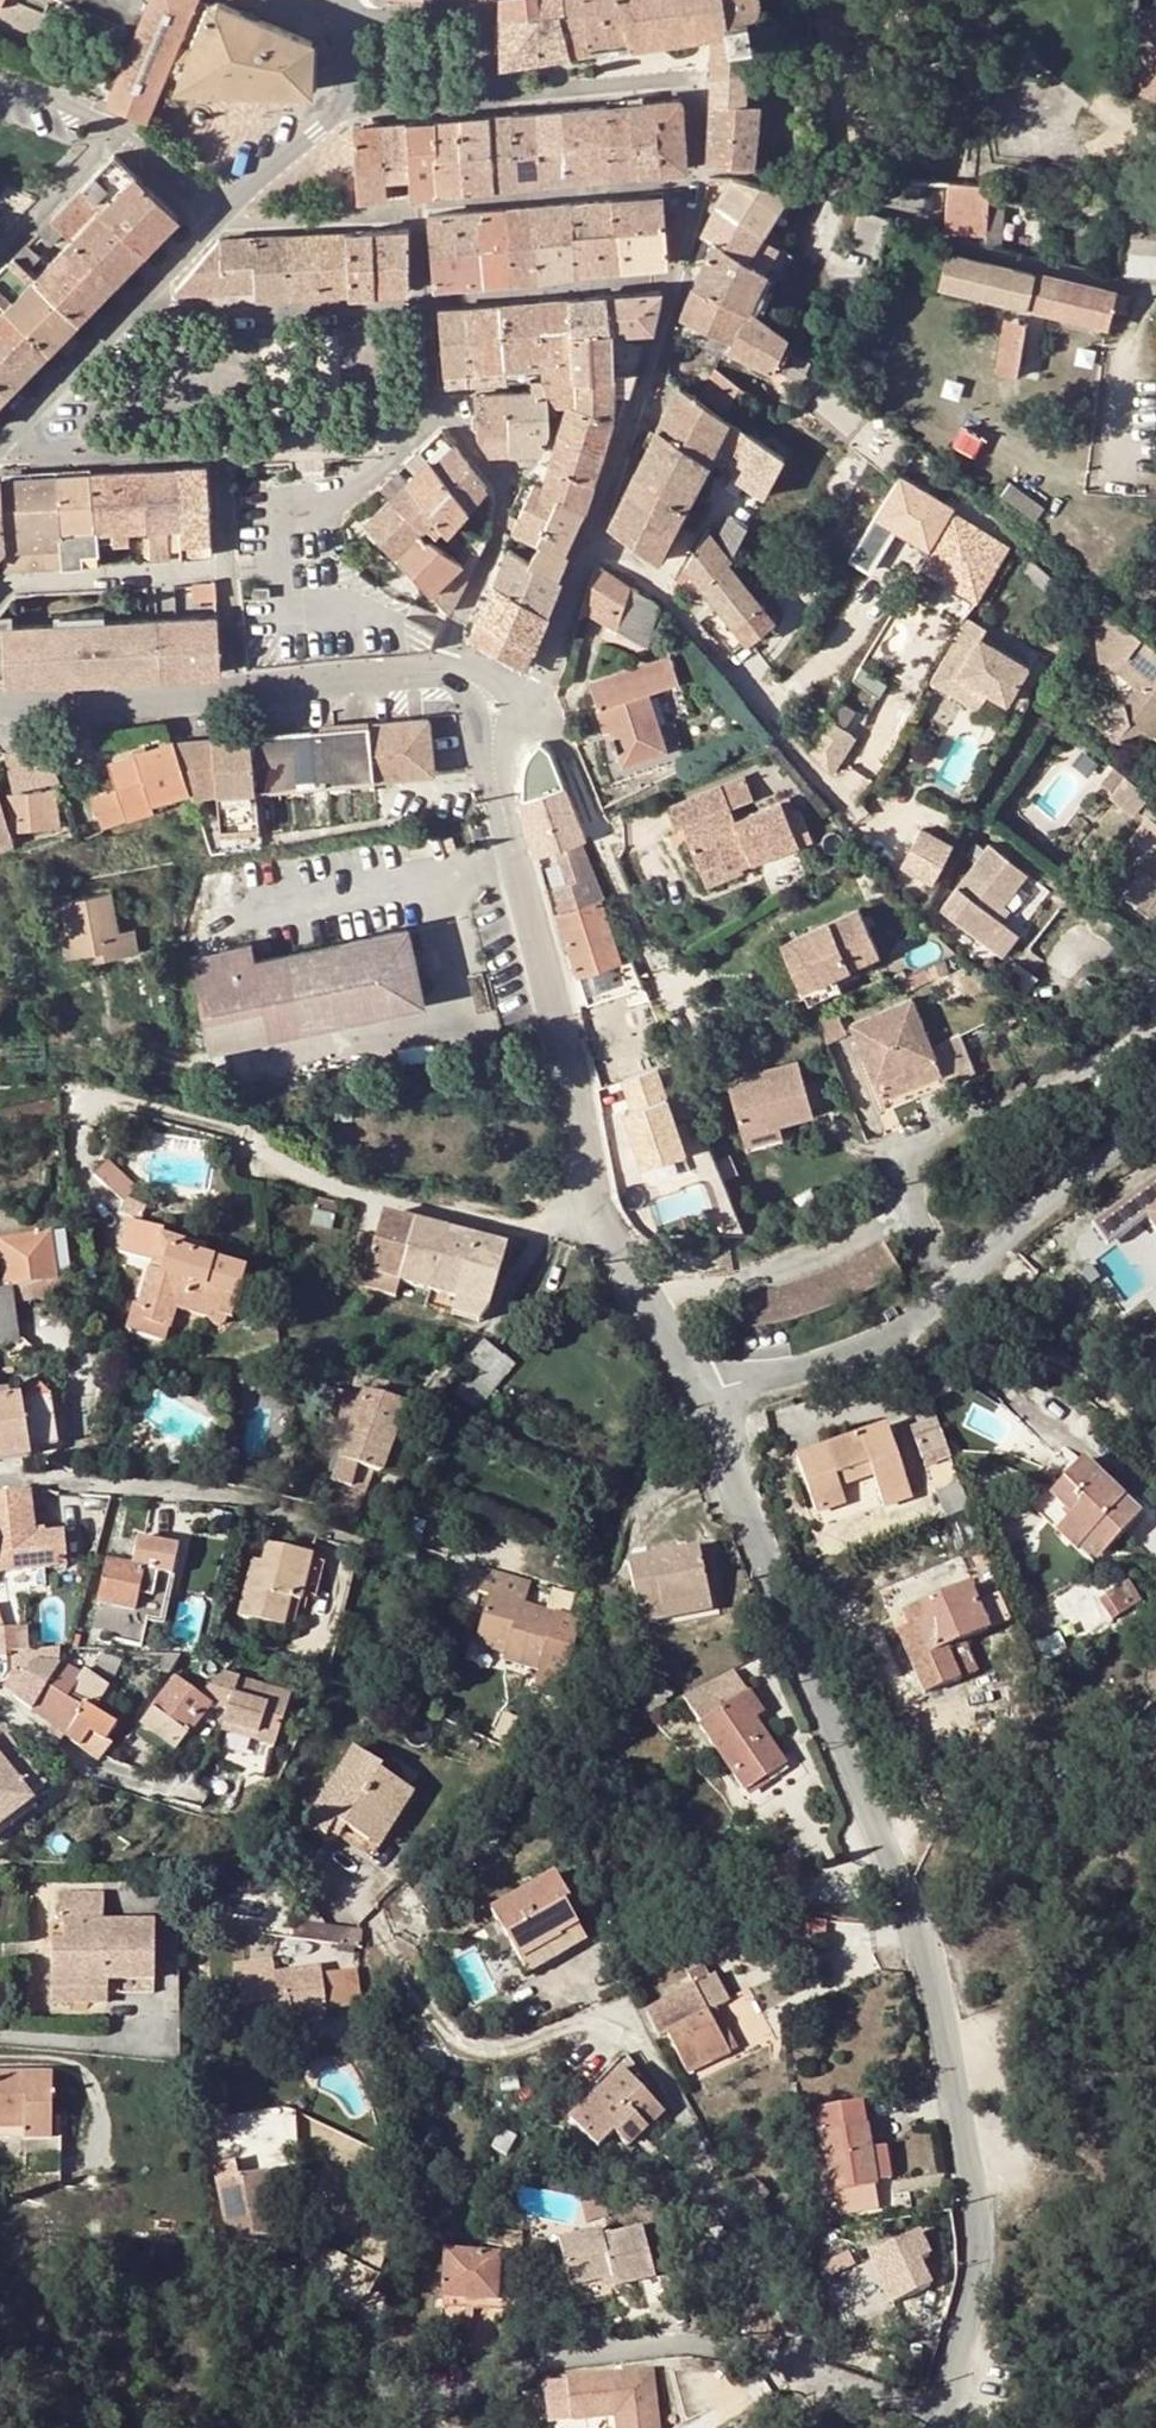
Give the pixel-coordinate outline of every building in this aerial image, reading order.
[(74,5),(72,10),(75,11),(78,0),(62,0),(74,5)] [(108,86),(135,20),(83,0),(78,0),(75,11),(123,32),(102,84),(108,86)] [(135,20),(108,86),(117,90),(111,106),(145,119),(159,85),(194,0),(83,0),(135,20)] [(216,1),(209,5),(198,0),(194,0),(159,85),(310,90),(311,65),(312,40),(231,7),(216,1)] [(564,53),(561,0),(536,0),(536,15),(500,22),(500,63),(564,53)] [(500,22),(536,15),(536,0),(500,0),(500,22)] [(585,0),(561,0),(564,53),(587,49),(589,49),(585,0)] [(626,44),(618,0),(585,0),(589,49),(626,44)] [(712,32),(724,31),(722,21),(746,17),(750,16),(753,10),(756,2),(755,0),(618,0),(626,44),(712,32)] [(1135,7),(1128,95),(1155,98),(1155,9),(1135,7)] [(724,31),(712,32),(710,76),(745,74),(746,45),(750,42),(746,17),(722,21),(724,31)] [(111,106),(117,90),(108,86),(102,84),(0,42),(0,60),(111,106)] [(745,74),(710,76),(709,104),(734,106),(745,103),(745,74)] [(678,100),(652,102),(658,145),(634,148),(637,173),(683,169),(678,100)] [(628,104),(634,148),(658,145),(652,102),(628,104)] [(758,103),(745,103),(734,106),(731,164),(751,165),(753,153),(754,136),(758,103)] [(605,105),(608,176),(637,173),(634,148),(628,104),(605,105)] [(706,161),(731,164),(734,106),(709,104),(706,161)] [(586,178),(608,176),(605,105),(561,108),(564,144),(585,144),(586,178)] [(564,144),(561,108),(537,111),(541,182),(586,178),(585,144),(564,144)] [(512,113),(518,185),(541,182),(537,111),(512,113)] [(488,115),(490,187),(518,185),(512,113),(488,115)] [(461,118),(463,167),(464,190),(490,187),(488,115),(461,118)] [(435,169),(463,167),(461,118),(435,120),(435,169)] [(405,123),(408,178),(409,196),(435,193),(435,169),(435,120),(405,123)] [(380,125),(386,199),(392,198),(390,179),(408,178),(405,123),(380,125)] [(356,202),(386,199),(380,125),(352,128),(356,202)] [(770,137),(754,136),(753,153),(751,165),(771,167),(770,137)] [(113,154),(80,187),(144,252),(178,217),(113,154)] [(463,167),(435,169),(435,193),(464,190),(463,167)] [(761,236),(790,192),(731,177),(718,205),(761,236)] [(989,186),(947,182),(943,231),(987,234),(987,220),(996,220),(997,207),(988,206),(989,186)] [(1001,247),(1004,203),(1006,187),(989,186),(988,206),(997,207),(996,220),(987,220),(987,234),(987,244),(1001,247)] [(144,252),(80,187),(49,220),(63,232),(71,240),(116,281),(144,252)] [(610,200),(614,230),(619,267),(665,262),(662,209),(677,209),(677,189),(640,192),(640,198),(610,200)] [(1117,272),(1154,276),(1155,251),(1155,201),(1123,198),(1122,216),(1117,272)] [(610,200),(569,203),(571,232),(614,230),(610,200)] [(544,206),(530,207),(537,278),(574,272),(571,232),(569,203),(544,206)] [(761,236),(718,205),(701,234),(705,237),(715,243),(741,259),(767,271),(780,248),(767,239),(761,236)] [(537,278),(530,207),(504,209),(511,281),(537,278)] [(511,281),(504,209),(477,212),(480,252),(482,282),(511,281)] [(426,216),(430,255),(480,252),(477,212),(426,216)] [(855,250),(883,258),(893,221),(863,212),(852,249),(855,250)] [(49,220),(36,232),(49,246),(63,232),(49,220)] [(372,230),(374,292),(406,290),(406,228),(372,230)] [(347,294),(374,292),(372,230),(346,232),(347,294)] [(614,230),(571,232),(574,272),(619,267),(614,230)] [(287,297),(347,294),(346,232),(286,234),(287,297)] [(255,299),(287,297),(286,234),(253,236),(254,253),(255,289),(255,299)] [(219,237),(223,291),(255,289),(254,253),(253,236),(219,237)] [(178,293),(223,291),(219,237),(177,289),(178,293)] [(692,264),(703,269),(715,243),(705,237),(692,264)] [(116,281),(71,240),(35,277),(77,320),(116,281)] [(27,241),(12,255),(26,269),(40,255),(27,241)] [(694,287),(747,310),(767,271),(741,259),(715,243),(703,269),(694,287)] [(480,252),(430,255),(433,286),(482,282),(480,252)] [(12,255),(0,268),(0,302),(5,306),(48,350),(64,334),(77,320),(35,277),(26,269),(12,255)] [(1063,281),(949,255),(941,289),(1107,326),(1111,312),(1125,313),(1130,296),(1063,281)] [(733,342),(747,310),(694,287),(681,317),(733,342)] [(606,295),(607,332),(652,329),(660,290),(606,295)] [(568,299),(571,335),(607,332),(606,295),(568,299)] [(504,365),(522,365),(541,364),(574,363),(571,335),(568,299),(500,304),(504,365)] [(490,366),(504,365),(500,304),(463,307),(469,383),(481,381),(481,372),(490,372),(490,366)] [(5,306),(0,311),(0,385),(7,392),(48,350),(5,306)] [(463,307),(439,309),(442,358),(436,358),(437,385),(469,383),(463,307)] [(733,342),(728,349),(774,371),(787,339),(747,310),(733,342)] [(733,342),(681,317),(673,335),(722,360),(728,349),(733,342)] [(1007,317),(996,371),(1040,380),(1050,327),(1007,317)] [(575,378),(579,378),(612,375),(612,371),(637,371),(652,329),(607,332),(571,335),(574,363),(575,378)] [(572,403),(579,378),(575,378),(574,363),(541,364),(542,379),(531,379),(531,391),(543,391),(546,394),(547,405),(568,404),(572,403)] [(522,365),(504,365),(506,379),(523,377),(522,365)] [(700,399),(729,418),(745,429),(760,400),(716,370),(700,399)] [(612,375),(579,378),(572,403),(611,417),(614,394),(628,396),(637,371),(612,371),(612,375)] [(490,380),(490,372),(481,372),(481,381),(490,380)] [(719,438),(729,418),(700,399),(680,386),(658,427),(708,461),(719,438)] [(507,393),(510,454),(539,452),(548,432),(547,405),(546,394),(543,391),(531,391),(507,393)] [(488,455),(510,454),(507,393),(475,396),(477,435),(488,455)] [(568,404),(549,466),(590,482),(611,417),(572,403),(568,404)] [(735,448),(745,429),(729,418),(719,438),(735,448)] [(708,461),(658,427),(636,472),(684,505),(708,461)] [(441,429),(419,452),(435,467),(466,509),(485,486),(441,429)] [(745,429),(735,448),(756,463),(749,474),(768,486),(783,457),(745,429)] [(435,467),(419,452),(416,448),(404,461),(414,472),(406,481),(442,528),(446,531),(466,509),(435,467)] [(590,482),(549,466),(541,487),(541,491),(556,497),(582,508),(590,482)] [(206,468),(176,469),(181,557),(212,555),(206,468)] [(181,557),(176,469),(145,471),(149,537),(151,559),(181,557)] [(149,537),(145,471),(91,473),(94,529),(98,530),(139,527),(139,537),(149,537)] [(613,511),(609,523),(664,563),(691,510),(684,505),(636,472),(613,511)] [(101,562),(98,530),(94,529),(91,473),(56,475),(62,565),(101,562)] [(4,568),(62,565),(56,475),(1,478),(5,542),(0,547),(4,568)] [(976,477),(974,489),(985,491),(986,487),(1007,491),(1007,495),(1018,498),(1021,485),(976,477)] [(442,528),(406,481),(389,498),(420,530),(423,528),(433,536),(442,528)] [(517,518),(509,515),(507,526),(537,541),(556,497),(541,491),(541,487),(533,483),(517,518)] [(562,550),(582,508),(556,497),(537,541),(562,550)] [(389,498),(364,524),(384,546),(403,566),(425,543),(415,534),(420,530),(389,498)] [(986,505),(967,528),(984,542),(1003,520),(986,505)] [(729,515),(715,539),(731,559),(747,527),(729,515)] [(384,546),(364,524),(358,530),(379,551),(384,546)] [(707,530),(684,566),(748,644),(776,621),(728,562),(731,559),(715,539),(707,530)] [(473,531),(465,545),(478,553),(486,539),(473,531)] [(427,541),(425,543),(403,566),(427,592),(448,613),(470,569),(427,541)] [(529,560),(555,573),(565,551),(562,550),(537,541),(533,549),(529,560)] [(478,553),(465,545),(457,557),(471,566),(478,553)] [(561,576),(555,573),(529,560),(509,549),(494,582),(546,612),(561,576)] [(1033,559),(1023,571),(1048,592),(1057,580),(1033,559)] [(583,609),(618,630),(632,586),(597,564),(583,609)] [(214,582),(191,584),(192,604),(177,604),(178,618),(158,619),(161,676),(220,673),(214,582)] [(494,582),(478,617),(532,647),(546,612),(494,582)] [(632,586),(618,630),(648,646),(662,604),(632,586)] [(50,616),(51,625),(51,630),(105,629),(108,623),(101,622),(99,613),(50,616)] [(1148,730),(1155,720),(1155,646),(1143,636),(1134,628),(1112,614),(1108,614),(1100,626),(1102,660),(1129,657),(1138,666),(1139,683),(1130,696),(1103,707),(1104,724),(1122,739),(1148,730)] [(532,647),(478,617),(470,636),(525,666),(532,647)] [(986,628),(967,618),(931,681),(968,702),(977,685),(988,692),(1006,702),(1026,666),(980,639),(986,628)] [(51,625),(3,627),(0,624),(0,677),(5,677),(23,677),(25,684),(161,676),(158,619),(108,623),(105,629),(51,630),(51,625)] [(612,728),(623,765),(667,750),(648,691),(678,680),(670,654),(590,681),(606,730),(612,728)] [(988,692),(977,685),(968,702),(979,709),(988,692)] [(428,718),(175,742),(191,788),(193,793),(217,791),(221,830),(259,826),(257,788),(434,772),(428,718)] [(852,735),(825,719),(809,744),(830,771),(852,735)] [(34,781),(60,773),(50,742),(23,747),(34,781)] [(175,742),(147,751),(110,763),(123,803),(127,817),(154,810),(152,800),(191,788),(175,742)] [(1129,776),(1113,799),(1137,817),(1142,811),(1152,818),(1155,821),(1155,796),(1129,776)] [(746,850),(751,864),(798,845),(782,802),(735,820),(721,786),(667,809),(675,828),(683,825),(699,870),(746,850)] [(152,800),(154,810),(194,797),(193,793),(191,788),(152,800)] [(57,789),(27,791),(31,828),(61,825),(57,789)] [(11,831),(31,828),(27,791),(8,791),(11,831)] [(541,797),(553,831),(570,824),(558,791),(541,797)] [(127,817),(123,803),(99,812),(103,826),(127,817)] [(1155,899),(1155,821),(1152,818),(1124,851),(1132,858),(1116,879),(1149,907),(1155,899)] [(955,847),(924,829),(904,865),(935,883),(938,876),(953,850),(955,847)] [(582,834),(557,843),(570,882),(557,887),(564,913),(558,915),(578,974),(623,959),(603,898),(607,897),(582,834)] [(992,845),(943,906),(991,945),(1007,924),(1000,918),(993,912),(1002,902),(1026,871),(992,845)] [(746,850),(699,870),(704,883),(751,864),(746,850)] [(62,903),(72,955),(89,951),(102,949),(104,958),(140,952),(136,929),(121,933),(112,894),(62,903)] [(1009,907),(1002,902),(993,912),(1000,918),(1009,907)] [(859,907),(828,920),(849,965),(879,950),(859,907)] [(801,987),(849,965),(828,920),(781,942),(801,987)] [(1007,924),(991,945),(999,952),(1017,931),(1007,924)] [(408,930),(254,962),(251,946),(191,958),(211,1055),(425,1011),(408,930)] [(102,949),(89,951),(90,961),(104,958),(102,949)] [(623,959),(578,974),(579,981),(624,966),(623,959)] [(744,989),(750,1002),(764,994),(758,981),(744,989)] [(593,1007),(604,1040),(644,1025),(633,994),(593,1007)] [(912,1002),(852,1028),(888,1112),(948,1086),(912,1002)] [(664,1065),(620,1078),(645,1165),(689,1153),(664,1065)] [(729,1083),(740,1134),(780,1124),(813,1115),(811,1105),(806,1081),(802,1065),(729,1083)] [(823,1077),(806,1081),(811,1105),(828,1100),(823,1077)] [(780,1124),(740,1134),(744,1152),(783,1143),(780,1124)] [(111,1147),(93,1160),(123,1201),(141,1188),(111,1147)] [(338,1203),(318,1198),(315,1211),(335,1216),(338,1203)] [(1141,1230),(1151,1222),(1134,1199),(1112,1216),(1129,1239),(1141,1230)] [(335,1216),(315,1211),(311,1225),(331,1230),(335,1216)] [(378,1239),(368,1274),(401,1283),(417,1226),(384,1217),(378,1239)] [(1151,1222),(1141,1230),(1155,1247),(1155,1218),(1151,1222)] [(121,1251),(153,1259),(161,1234),(163,1228),(130,1219),(121,1251)] [(417,1226),(401,1283),(431,1292),(447,1235),(417,1226)] [(1080,1232),(1062,1245),(1067,1252),(1085,1239),(1080,1232)] [(153,1259),(149,1270),(163,1274),(171,1248),(204,1258),(207,1249),(161,1234),(153,1259)] [(362,1234),(351,1269),(368,1274),(378,1239),(362,1234)] [(506,1251),(447,1235),(431,1292),(457,1299),(490,1309),(506,1251)] [(695,1237),(696,1250),(718,1249),(717,1235),(695,1237)] [(7,1291),(13,1290),(59,1284),(59,1280),(53,1239),(53,1236),(1,1243),(3,1260),(4,1272),(7,1291)] [(66,1237),(53,1239),(59,1280),(72,1279),(66,1237)] [(769,1296),(740,1301),(745,1322),(748,1336),(801,1322),(827,1312),(842,1306),(856,1299),(877,1290),(892,1281),(904,1273),(886,1242),(873,1251),(866,1255),(863,1256),(854,1261),(838,1269),(825,1275),(813,1281),(795,1288),(782,1292),(778,1294),(769,1296)] [(247,1271),(204,1258),(171,1248),(163,1274),(149,1270),(139,1306),(148,1309),(144,1321),(170,1329),(176,1311),(207,1320),(214,1326),(219,1327),(223,1326),(228,1320),(233,1321),(247,1271)] [(401,1283),(368,1274),(365,1289),(397,1299),(401,1283)] [(15,1304),(61,1298),(59,1284),(13,1290),(15,1304)] [(15,1304),(13,1290),(7,1291),(0,1292),(0,1348),(21,1345),(15,1304)] [(480,1323),(490,1309),(457,1299),(452,1315),(480,1323)] [(148,1309),(139,1306),(134,1304),(127,1329),(167,1341),(170,1329),(144,1321),(148,1309)] [(514,1366),(491,1346),(484,1341),(468,1361),(472,1364),(467,1370),(472,1374),(456,1394),(458,1396),(466,1402),(473,1393),(480,1398),(489,1387),(494,1391),(514,1366)] [(966,1383),(937,1384),(937,1392),(961,1391),(966,1383)] [(473,1393),(466,1402),(478,1412),(494,1391),(489,1387),(480,1398),(473,1393)] [(32,1458),(44,1456),(52,1454),(56,1450),(61,1446),(63,1442),(64,1436),(59,1395),(14,1400),(12,1390),(0,1391),(0,1463),(32,1458)] [(365,1391),(352,1427),(347,1440),(319,1517),(321,1517),(336,1521),(345,1524),(347,1516),(356,1518),(366,1492),(353,1488),(360,1466),(373,1471),(382,1473),(407,1403),(365,1391)] [(134,1396),(129,1403),(139,1409),(143,1402),(134,1396)] [(347,1440),(352,1427),(342,1424),(337,1437),(347,1440)] [(886,1427),(796,1458),(816,1516),(846,1506),(840,1489),(873,1478),(884,1510),(911,1500),(886,1427)] [(757,1442),(747,1443),(750,1455),(759,1453),(757,1442)] [(1081,1463),(1050,1496),(1070,1516),(1056,1532),(1078,1552),(1092,1537),(1108,1551),(1138,1518),(1081,1463)] [(366,1492),(373,1471),(360,1466),(353,1488),(366,1492)] [(960,1487),(946,1492),(960,1516),(971,1511),(960,1487)] [(960,1516),(946,1492),(938,1495),(947,1520),(960,1516)] [(0,1496),(0,1572),(72,1566),(69,1533),(36,1536),(32,1493),(0,1496)] [(1094,1568),(1108,1551),(1092,1537),(1078,1552),(1094,1568)] [(111,1640),(140,1647),(155,1588),(169,1591),(177,1550),(140,1542),(134,1568),(108,1563),(99,1605),(118,1609),(111,1640)] [(240,1616),(293,1629),(311,1556),(268,1545),(264,1565),(261,1577),(249,1574),(240,1616)] [(641,1628),(669,1622),(667,1612),(710,1603),(698,1549),(628,1565),(641,1628)] [(261,1577),(264,1565),(252,1562),(249,1574),(261,1577)] [(539,1672),(555,1615),(526,1606),(531,1584),(484,1570),(478,1593),(488,1596),(476,1640),(506,1649),(505,1655),(503,1661),(539,1672)] [(1128,1585),(1097,1605),(1108,1623),(1140,1603),(1128,1585)] [(968,1587),(918,1609),(924,1623),(913,1628),(939,1688),(991,1666),(978,1634),(986,1631),(968,1587)] [(712,1612),(710,1603),(667,1612),(669,1622),(712,1612)] [(584,1622),(555,1615),(539,1672),(533,1693),(562,1702),(584,1622)] [(28,1653),(27,1630),(0,1633),(0,1659),(14,1659),(14,1653),(28,1653)] [(506,1649),(476,1640),(474,1646),(505,1655),(506,1649)] [(111,1678),(119,1661),(102,1653),(94,1670),(111,1678)] [(32,1711),(61,1665),(32,1663),(24,1676),(13,1671),(3,1688),(14,1695),(12,1697),(32,1711)] [(82,1679),(61,1665),(32,1711),(82,1746),(92,1733),(106,1743),(118,1727),(95,1710),(109,1689),(87,1673),(82,1679)] [(738,1668),(681,1699),(700,1726),(745,1792),(767,1777),(760,1765),(778,1752),(756,1720),(768,1712),(753,1690),(738,1668)] [(290,1695),(221,1674),(208,1687),(220,1695),(212,1705),(224,1710),(221,1725),(256,1735),(254,1742),(275,1749),(290,1695)] [(220,1695),(208,1687),(199,1695),(178,1679),(153,1708),(157,1711),(189,1734),(212,1705),(220,1695)] [(189,1734),(157,1711),(144,1727),(176,1751),(189,1734)] [(1024,1720),(1013,1722),(1015,1735),(1027,1733),(1024,1720)] [(256,1735),(221,1725),(219,1732),(254,1742),(256,1735)] [(354,1749),(306,1824),(326,1838),(329,1834),(336,1823),(346,1830),(368,1845),(405,1788),(380,1771),(382,1767),(354,1749)] [(15,1766),(8,1772),(26,1795),(30,1800),(46,1787),(19,1751),(9,1759),(15,1766)] [(786,1765),(778,1752),(760,1765),(767,1777),(786,1765)] [(26,1795),(8,1772),(0,1761),(0,1814),(26,1795)] [(416,1795),(405,1788),(368,1845),(346,1830),(341,1837),(373,1859),(416,1795)] [(30,1800),(26,1795),(0,1814),(0,1829),(33,1804),(30,1800)] [(1092,1804),(1082,1809),(1089,1825),(1099,1821),(1092,1804)] [(338,1841),(341,1837),(346,1830),(336,1823),(329,1834),(338,1841)] [(555,1875),(490,1913),(522,1966),(562,1943),(561,1941),(580,1929),(566,1905),(571,1902),(555,1875)] [(53,1990),(109,1991),(108,1982),(153,1982),(153,1923),(104,1923),(104,1894),(60,1893),(60,1924),(64,1924),(64,1939),(53,1940),(53,1990)] [(827,1921),(784,1919),(784,1938),(826,1940),(827,1921)] [(203,1924),(193,1922),(190,1940),(200,1942),(203,1924)] [(359,1948),(360,1931),(348,1929),(346,1945),(359,1948)] [(587,1942),(580,1929),(561,1941),(562,1943),(522,1966),(529,1977),(587,1942)] [(265,1959),(230,1964),(236,2012),(264,2008),(264,2014),(284,2012),(284,2018),(322,2013),(316,1965),(267,1972),(265,1959)] [(688,1975),(694,1986),(711,1977),(704,1966),(688,1975)] [(715,1975),(711,1977),(694,1986),(645,2011),(659,2038),(666,2034),(687,2075),(728,2053),(707,2012),(730,2001),(715,1975)] [(153,1996),(153,1982),(108,1982),(109,1991),(108,1996),(153,1996)] [(109,1991),(53,1990),(54,2005),(108,2006),(108,1996),(109,1991)] [(264,2008),(236,2012),(237,2019),(264,2014),(264,2008)] [(628,2149),(665,2113),(622,2070),(570,2123),(599,2151),(615,2136),(628,2149)] [(0,2073),(0,2118),(25,2118),(25,2130),(25,2140),(54,2141),(54,2073),(0,2073)] [(863,2109),(818,2115),(830,2192),(876,2186),(876,2182),(891,2180),(886,2148),(871,2149),(867,2127),(865,2127),(863,2109)] [(224,2115),(211,2116),(214,2133),(228,2130),(224,2115)] [(0,2118),(0,2130),(25,2130),(25,2118),(0,2118)] [(440,2129),(431,2128),(429,2144),(437,2145),(440,2129)] [(54,2141),(25,2140),(23,2176),(59,2178),(60,2142),(54,2141)] [(214,2167),(219,2201),(242,2197),(238,2179),(235,2164),(214,2167)] [(267,2175),(238,2179),(242,2197),(219,2201),(229,2245),(273,2237),(269,2214),(275,2214),(267,2175)] [(653,2281),(640,2232),(599,2242),(597,2235),(557,2246),(569,2291),(609,2281),(611,2293),(653,2281)] [(499,2255),(445,2252),(443,2297),(497,2300),(499,2255)] [(852,2252),(824,2264),(825,2277),(838,2306),(858,2297),(865,2311),(891,2299),(872,2258),(858,2264),(852,2252)] [(609,2281),(569,2291),(573,2303),(611,2293),(609,2281)] [(808,2339),(812,2347),(821,2344),(819,2334),(808,2339)] [(619,2427),(663,2427),(658,2366),(545,2375),(549,2421),(618,2416),(619,2427)]
